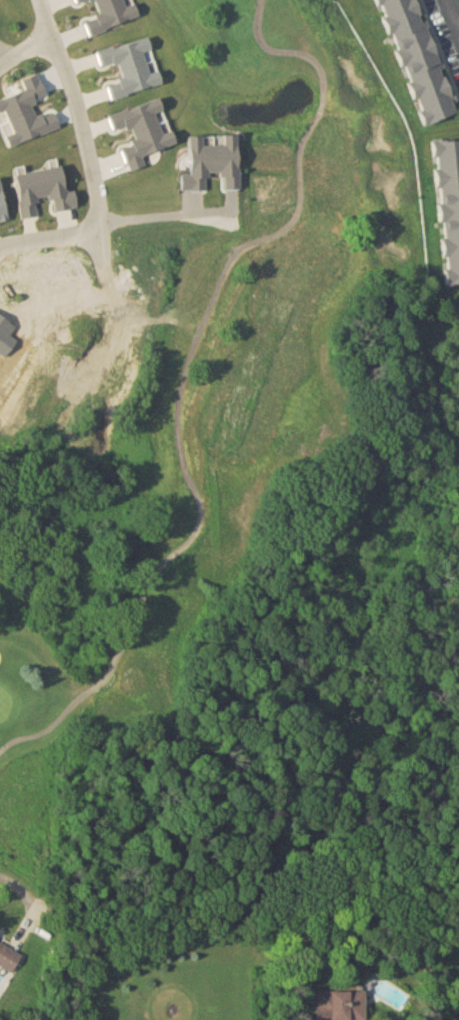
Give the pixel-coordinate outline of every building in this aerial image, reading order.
[(454,117),(421,0),(381,0),(418,127),(454,117)] [(445,287),(458,286),(458,140),(433,142),(445,287)] [(22,953),(0,941),(0,968),(10,973),(22,953)] [(365,991),(316,991),(316,1019),(365,1019),(365,991)]
